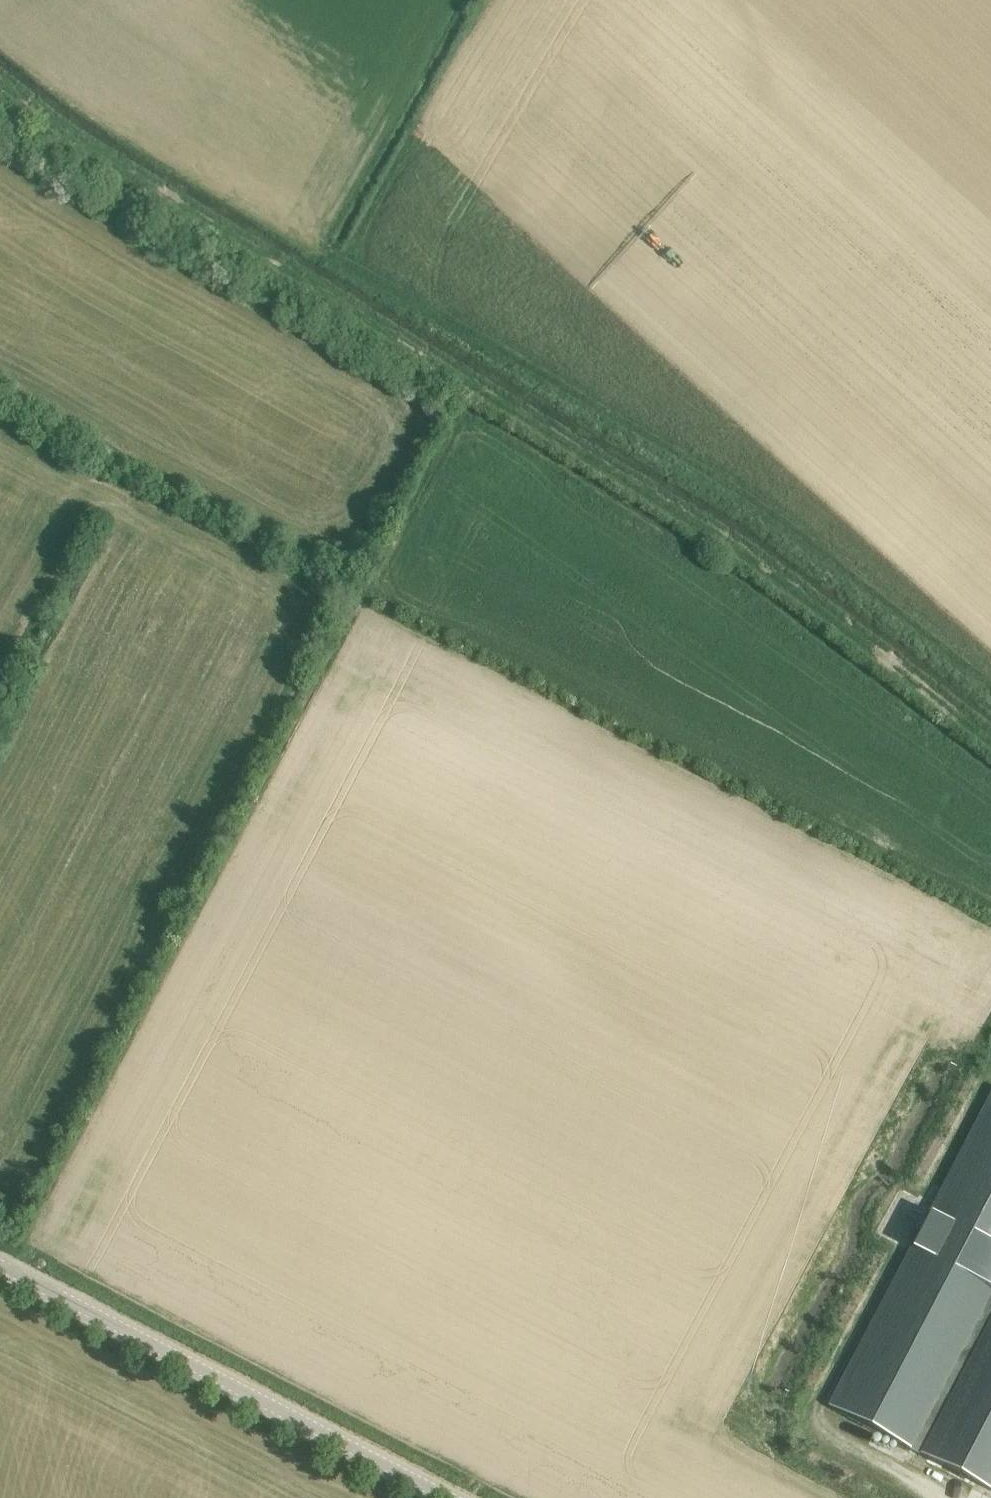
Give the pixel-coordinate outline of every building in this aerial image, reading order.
[(830,1406),(990,1490),(990,1099),(830,1406)]
